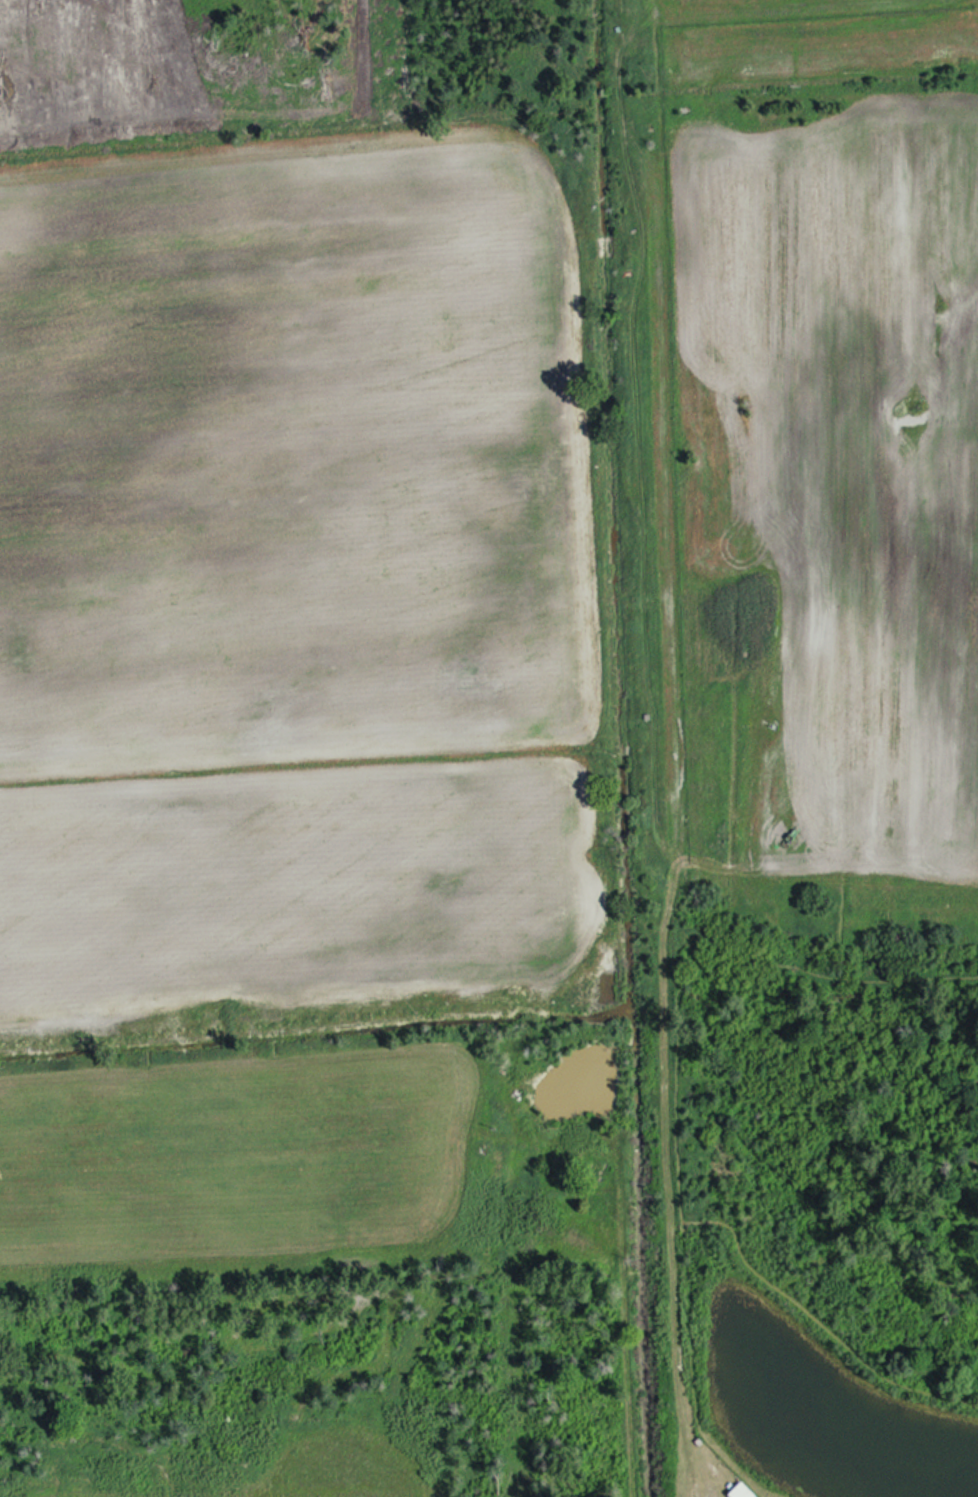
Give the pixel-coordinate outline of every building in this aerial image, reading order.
[(743,1482),(730,1496),(731,1496),(757,1496),(743,1482)]
